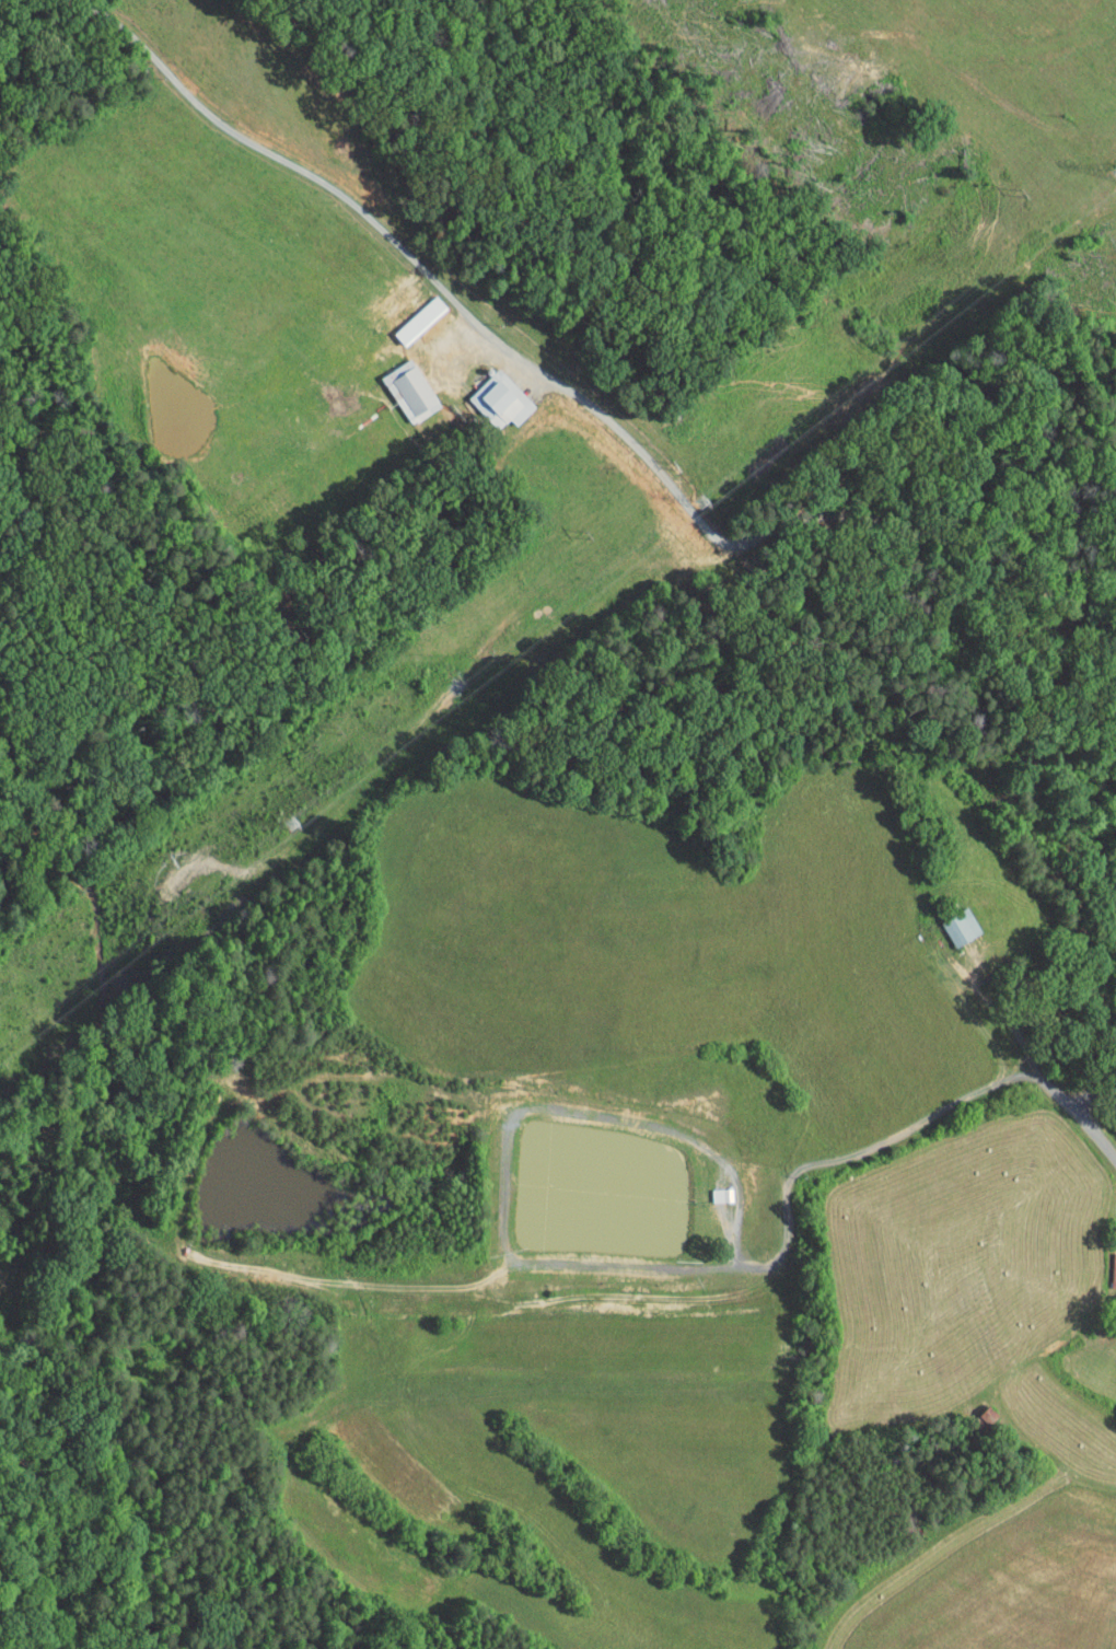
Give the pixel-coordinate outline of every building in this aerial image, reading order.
[(400,418),(430,400),(401,352),(371,371),(400,418)] [(506,419),(525,400),(489,362),(457,392),(487,424),(499,413),(506,419)] [(944,940),(971,926),(958,900),(931,914),(944,940)] [(701,1195),(721,1194),(721,1182),(700,1182),(701,1195)] [(1115,1280),(1115,1246),(1102,1246),(1101,1280),(1115,1280)]
